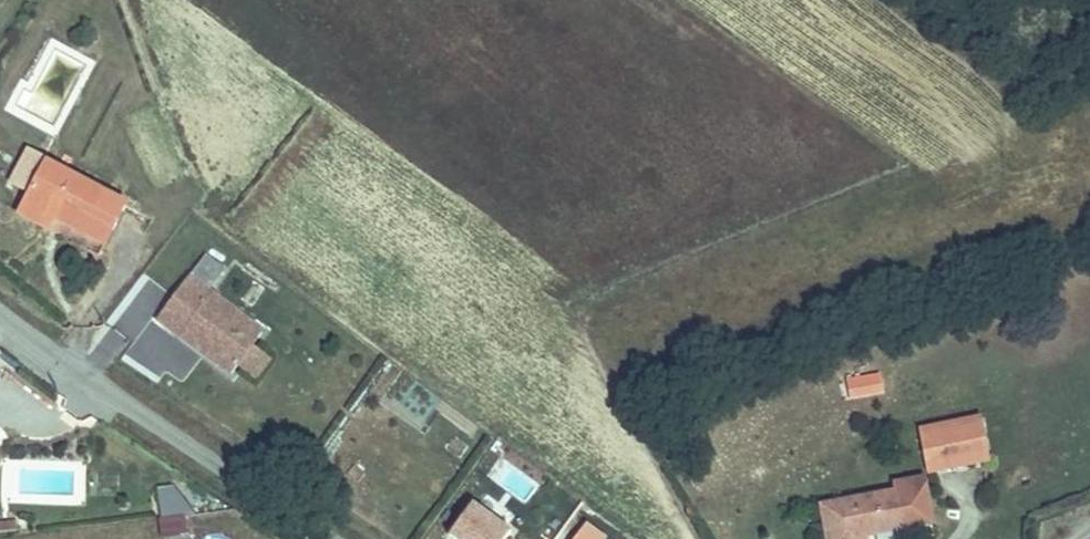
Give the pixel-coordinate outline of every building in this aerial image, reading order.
[(37,156),(15,199),(46,214),(51,207),(62,213),(59,221),(100,241),(122,200),(37,156)] [(189,274),(159,315),(235,370),(266,329),(189,274)] [(147,280),(109,324),(131,342),(168,298),(147,280)] [(87,361),(107,372),(126,340),(106,328),(87,361)] [(10,421),(0,412),(0,431),(10,421)] [(983,436),(924,444),(930,485),(988,477),(983,436)] [(160,537),(187,535),(183,484),(156,486),(160,537)] [(824,518),(828,538),(875,538),(877,538),(878,538),(906,538),(910,538),(902,501),(824,518)] [(447,538),(520,538),(522,536),(466,502),(445,538),(447,538)] [(573,527),(561,538),(585,538),(573,527)]
